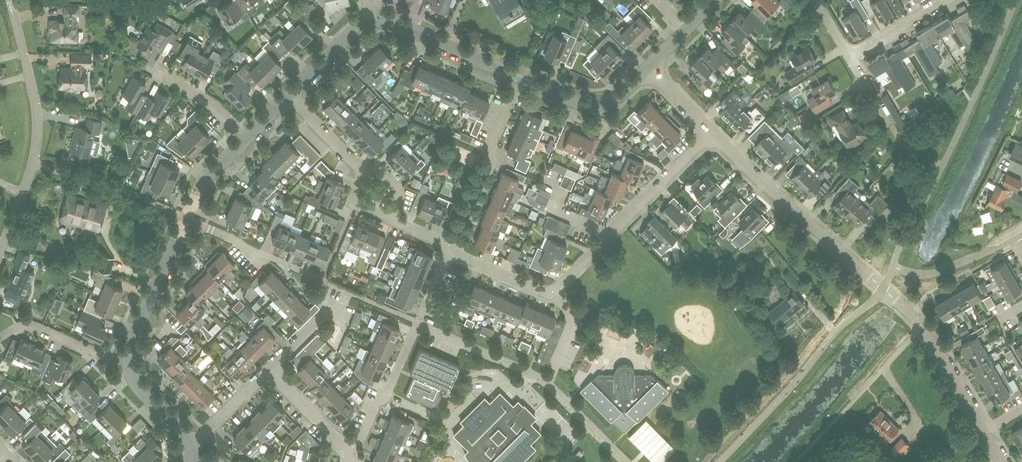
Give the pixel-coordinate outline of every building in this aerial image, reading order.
[(189,10),(205,0),(204,0),(183,0),(189,10)] [(244,6),(244,7),(240,0),(234,0),(218,10),(226,23),(224,25),(227,31),(235,26),(232,20),(241,15),(242,15),(247,12),(244,6)] [(244,7),(244,6),(247,12),(249,14),(255,10),(256,8),(252,2),(254,0),(240,0),(244,7)] [(349,0),(325,0),(327,8),(331,12),(338,5),(349,2),(349,0)] [(449,0),(433,0),(431,6),(444,12),(449,0)] [(526,12),(519,0),(494,0),(508,23),(526,12)] [(773,11),(772,9),(780,2),(777,0),(753,0),(759,7),(754,12),(764,22),(773,12),(773,11)] [(867,28),(861,17),(867,13),(859,0),(850,0),(856,11),(844,18),(854,36),(867,28)] [(885,0),(862,0),(861,0),(868,12),(874,8),(880,18),(891,12),(892,12),(885,0)] [(892,12),(891,12),(892,14),(904,7),(900,0),(885,0),(892,12)] [(634,20),(630,24),(642,37),(652,28),(643,19),(648,14),(637,3),(627,13),(634,20)] [(942,17),(932,23),(940,36),(949,30),(960,48),(965,44),(968,49),(978,44),(965,21),(972,17),(964,4),(957,9),(959,14),(950,19),(948,14),(942,17)] [(78,7),(64,6),(64,14),(65,14),(65,20),(64,20),(52,20),(51,34),(50,35),(50,39),(53,41),(56,41),(57,40),(77,41),(77,31),(76,31),(76,21),(75,21),(75,15),(78,15),(78,7)] [(301,10),(295,15),(290,21),(295,26),(291,30),(303,43),(312,35),(304,27),(311,20),(301,10)] [(764,26),(754,16),(750,11),(745,16),(740,12),(731,21),(744,34),(749,30),(755,35),(764,26)] [(642,37),(630,24),(625,28),(622,25),(618,30),(609,21),(604,27),(616,39),(621,34),(633,46),(642,37)] [(750,40),(744,34),(731,21),(722,30),(727,35),(722,40),(736,54),(746,45),(745,45),(750,40)] [(149,57),(154,49),(160,52),(172,32),(158,23),(154,30),(148,27),(137,45),(143,49),(141,53),(149,57)] [(930,42),(940,36),(932,23),(916,32),(919,38),(911,43),(908,38),(900,43),(908,55),(915,51),(930,76),(939,70),(936,65),(942,62),(930,42)] [(269,40),(279,50),(284,55),(291,48),(295,52),(303,43),(291,30),(286,35),(280,29),(269,40)] [(569,53),(571,49),(576,37),(561,31),(559,37),(553,35),(550,42),(548,42),(546,46),(548,47),(544,55),(557,60),(561,51),(564,50),(569,53)] [(608,43),(599,52),(613,66),(622,57),(613,48),(618,43),(608,33),(603,38),(608,43)] [(181,65),(192,71),(202,54),(197,50),(202,42),(190,35),(182,49),(188,52),(181,65)] [(272,56),(279,50),(269,40),(262,46),(268,53),(259,61),(272,74),(281,65),(272,56)] [(901,59),(908,55),(900,43),(893,47),(896,52),(887,57),(884,52),(868,61),(868,62),(875,74),(885,68),(897,88),(903,85),(906,90),(916,84),(901,59)] [(379,46),(371,54),(383,67),(392,59),(379,46)] [(732,61),(722,51),(717,47),(712,51),(708,47),(699,56),(712,70),(717,65),(722,71),(732,61)] [(791,83),(796,80),(814,69),(810,63),(816,60),(808,47),(791,57),(797,66),(785,73),(791,83)] [(571,49),(569,53),(564,64),(571,67),(578,52),(571,49)] [(209,57),(202,54),(192,71),(195,73),(196,76),(199,78),(201,77),(203,78),(210,67),(218,71),(226,57),(213,50),(209,57)] [(613,66),(599,52),(590,61),(588,58),(583,63),(589,69),(593,65),(604,75),(613,66)] [(382,74),(379,71),(383,67),(371,54),(362,63),(369,70),(362,77),(374,89),(382,80),(382,74)] [(72,69),(61,69),(61,77),(59,77),(58,86),(66,87),(66,88),(67,89),(73,90),(74,88),(74,87),(84,87),(84,86),(86,86),(87,85),(88,79),(87,78),(85,77),(85,69),(84,69),(84,65),(90,65),(90,55),(71,55),(71,64),(72,64),(72,69)] [(720,78),(712,70),(699,56),(689,65),(694,71),(689,75),(704,90),(709,85),(713,85),(720,78)] [(272,74),(259,61),(252,69),(246,62),(238,71),(247,81),(253,75),(262,84),(272,74)] [(741,68),(747,73),(751,68),(745,63),(741,68)] [(422,86),(430,70),(428,69),(428,67),(423,65),(421,66),(419,65),(414,76),(409,74),(404,85),(413,89),(415,83),(422,86)] [(404,85),(409,74),(410,71),(404,68),(398,82),(404,85)] [(432,91),(440,74),(430,70),(422,86),(432,91)] [(250,88),(245,82),(234,72),(224,82),(230,87),(225,91),(240,106),(249,97),(245,93),(250,88)] [(442,95),(449,78),(440,74),(432,91),(442,95)] [(137,112),(147,95),(142,92),(146,85),(133,78),(123,94),(130,98),(126,106),(137,112)] [(452,99),(459,83),(449,78),(442,95),(440,100),(450,105),(452,99)] [(825,98),(835,92),(828,80),(812,90),(815,95),(808,100),(815,112),(829,104),(825,98)] [(323,107),(331,116),(344,103),(336,94),(342,88),(337,83),(326,94),(331,99),(323,107)] [(468,91),(469,87),(459,83),(452,99),(462,103),(462,104),(468,91)] [(363,91),(367,95),(371,91),(367,86),(363,91)] [(734,89),(724,99),(719,104),(724,109),(719,114),(724,119),(726,117),(730,121),(743,108),(739,104),(744,99),(734,89)] [(156,91),(153,98),(147,95),(137,112),(148,119),(153,111),(159,115),(169,99),(156,91)] [(371,100),(376,95),(371,91),(367,95),(366,96),(369,100),(371,100)] [(470,112),(478,95),(468,91),(462,104),(462,103),(460,107),(458,112),(462,113),(464,109),(470,112)] [(900,127),(905,124),(887,93),(882,96),(900,127)] [(489,100),(478,95),(470,112),(469,114),(483,120),(486,113),(483,112),(489,100)] [(638,128),(656,109),(648,101),(636,113),(641,118),(635,124),(638,128)] [(339,123),(355,107),(353,104),(349,108),(344,103),(331,116),(339,123)] [(747,112),(743,108),(730,121),(739,130),(747,122),(753,128),(766,115),(757,106),(751,111),(750,110),(747,112)] [(346,131),(359,118),(354,113),(358,109),(355,107),(339,123),(346,131)] [(525,109),(520,120),(537,127),(541,116),(547,119),(549,113),(538,108),(536,114),(525,109)] [(652,129),(664,117),(656,109),(638,128),(641,131),(648,124),(652,129)] [(199,127),(206,121),(195,110),(187,117),(187,125),(191,129),(187,133),(200,146),(202,144),(204,145),(210,139),(209,137),(199,127)] [(804,110),(797,116),(804,124),(811,118),(804,110)] [(843,110),(828,119),(832,125),(835,123),(841,132),(840,132),(844,139),(842,141),(845,147),(848,145),(849,147),(868,136),(859,121),(852,125),(843,110)] [(424,111),(421,116),(420,120),(429,124),(433,115),(424,111)] [(650,146),(674,122),(668,117),(666,119),(664,117),(652,129),(656,133),(647,142),(650,146)] [(99,134),(102,122),(88,118),(85,130),(76,127),(71,146),(81,149),(81,148),(89,150),(94,132),(99,134)] [(354,138),(370,123),(367,120),(364,123),(359,118),(346,131),(354,138)] [(543,130),(537,127),(520,120),(516,130),(538,140),(543,130)] [(763,138),(754,146),(763,155),(777,142),(782,137),(776,131),(768,123),(766,121),(756,131),(758,133),(763,138)] [(679,132),(677,130),(679,127),(674,122),(650,146),(653,143),(656,146),(663,140),(667,144),(664,148),(668,152),(677,144),(672,139),(679,132)] [(362,146),(374,133),(369,128),(372,125),(370,123),(354,138),(362,146)] [(562,134),(557,147),(562,149),(563,146),(572,150),(570,156),(572,157),(582,134),(571,129),(568,136),(562,134)] [(534,150),(538,140),(516,130),(512,140),(533,149),(534,150)] [(472,136),(461,132),(459,137),(470,142),(472,136)] [(615,144),(620,146),(623,142),(613,132),(608,137),(615,144)] [(200,146),(187,133),(180,139),(175,134),(165,144),(177,152),(182,147),(191,155),(193,156),(199,151),(198,148),(200,146)] [(383,142),(374,133),(362,146),(370,155),(379,146),(383,150),(396,137),(391,133),(383,142)] [(295,147),(304,138),(300,134),(293,140),(291,142),(295,147)] [(582,134),(572,157),(576,158),(578,153),(585,156),(584,159),(590,161),(595,148),(590,146),(593,139),(582,134)] [(777,142),(763,155),(773,164),(781,156),(786,161),(796,151),(782,137),(777,142)] [(300,151),(308,142),(304,138),(295,147),(300,151)] [(412,151),(412,150),(400,138),(391,146),(396,150),(387,159),(395,167),(412,151)] [(531,155),(533,149),(512,140),(507,151),(519,156),(517,162),(528,166),(530,161),(523,158),(524,155),(527,156),(531,155)] [(625,140),(623,142),(620,146),(626,148),(628,149),(631,146),(625,140)] [(285,141),(278,149),(294,165),(297,162),(294,158),(298,154),(285,141)] [(304,155),(312,147),(308,142),(300,151),(304,155)] [(1012,156),(1021,160),(1021,145),(1018,144),(1012,156)] [(308,159),(317,151),(312,147),(304,155),(308,159)] [(637,153),(628,149),(626,148),(623,154),(628,156),(625,162),(617,158),(615,162),(639,173),(643,163),(634,159),(637,153)] [(294,165),(278,149),(270,157),(283,169),(287,165),(291,168),(294,165)] [(310,166),(321,155),(317,151),(308,159),(306,162),(310,166)] [(421,159),(420,159),(412,151),(395,167),(404,176),(412,167),(417,171),(425,163),(421,159)] [(798,171),(791,178),(800,187),(813,173),(804,164),(807,162),(803,159),(807,155),(802,151),(799,154),(800,155),(796,159),(797,161),(796,161),(796,162),(793,166),(798,171)] [(170,158),(157,152),(149,171),(150,171),(155,174),(156,173),(173,181),(175,177),(176,178),(180,171),(178,170),(178,169),(167,164),(170,158)] [(283,169),(270,157),(262,164),(265,167),(275,177),(283,169)] [(327,177),(322,187),(339,195),(343,184),(331,178),(334,171),(330,169),(321,160),(315,166),(325,176),(327,177)] [(526,172),(528,166),(517,162),(515,167),(526,172)] [(639,173),(615,162),(613,167),(622,170),(619,176),(627,180),(635,183),(639,173)] [(450,174),(451,165),(441,164),(440,173),(450,174)] [(278,180),(275,177),(265,167),(257,175),(273,190),(277,187),(274,183),(278,180)] [(813,173),(800,187),(809,196),(814,191),(818,196),(816,197),(817,198),(822,192),(832,183),(828,178),(831,174),(826,168),(822,172),(818,168),(813,173)] [(564,174),(570,176),(576,179),(581,176),(566,170),(564,174)] [(171,185),(173,181),(156,173),(155,174),(150,171),(146,179),(146,178),(140,191),(153,196),(157,188),(168,193),(168,192),(170,193),(173,186),(171,185)] [(515,185),(518,179),(522,181),(525,175),(514,171),(512,176),(502,172),(498,182),(522,193),(524,189),(515,185)] [(623,189),(627,180),(619,176),(612,172),(609,179),(601,175),(599,179),(623,189)] [(560,186),(565,188),(568,180),(570,176),(564,174),(560,186)] [(993,193),(988,202),(1001,209),(1007,196),(1010,190),(1008,189),(1009,186),(1016,190),(1021,180),(1007,174),(1001,185),(998,184),(993,193)] [(273,190),(257,175),(250,182),(256,189),(251,194),(261,202),(273,190)] [(713,190),(717,185),(707,176),(701,182),(698,179),(691,186),(694,189),(694,190),(701,197),(697,201),(704,208),(718,195),(712,190),(713,190)] [(844,214),(862,194),(856,189),(859,186),(849,177),(840,187),(846,192),(834,205),(844,214)] [(623,189),(599,179),(597,183),(606,187),(603,192),(611,196),(614,197),(619,200),(623,189)] [(571,190),(574,183),(568,180),(565,188),(571,190)] [(522,193),(498,182),(494,192),(509,199),(512,193),(520,197),(522,193)] [(417,213),(428,218),(436,201),(428,198),(430,193),(427,192),(429,186),(422,183),(416,196),(423,199),(417,213)] [(339,195),(322,187),(316,185),(314,190),(320,192),(318,198),(310,195),(307,202),(318,207),(322,200),(334,205),(339,195)] [(540,188),(537,194),(548,199),(551,193),(540,188)] [(612,202),(614,197),(611,196),(603,192),(596,189),(593,195),(585,192),(583,196),(607,206),(610,201),(612,202)] [(515,201),(509,199),(494,192),(489,202),(513,212),(515,208),(512,207),(515,201)] [(725,227),(742,210),(737,205),(741,201),(731,192),(718,205),(725,212),(718,220),(725,227)] [(83,212),(87,200),(67,194),(60,220),(79,225),(83,212)] [(259,208),(261,202),(251,194),(247,203),(235,197),(230,208),(247,215),(251,217),(255,207),(259,208)] [(546,203),(548,199),(537,194),(535,199),(546,203)] [(863,203),(858,198),(862,194),(844,214),(857,225),(869,212),(876,218),(889,204),(878,194),(870,203),(866,199),(863,203)] [(454,203),(449,200),(438,196),(436,201),(428,218),(439,222),(442,217),(447,219),(454,203)] [(603,216),(607,206),(583,196),(582,200),(590,203),(587,209),(583,207),(580,213),(595,219),(597,214),(603,216)] [(543,210),(546,203),(535,199),(532,207),(538,210),(539,210),(539,209),(543,210)] [(107,206),(87,200),(83,212),(79,225),(99,231),(107,206)] [(309,212),(312,205),(303,201),(299,207),(309,212)] [(513,212),(489,202),(485,212),(501,219),(503,213),(511,217),(513,212)] [(689,226),(696,219),(683,205),(678,211),(670,203),(661,213),(675,226),(682,219),(689,226)] [(319,216),(321,212),(314,209),(315,206),(312,205),(309,212),(319,216)] [(242,226),(247,215),(230,208),(226,219),(231,221),(228,229),(246,237),(250,229),(242,226)] [(752,238),(763,226),(758,221),(762,217),(753,208),(739,221),(747,228),(739,235),(746,242),(752,238)] [(286,211),(285,217),(294,219),(295,213),(286,211)] [(331,216),(321,212),(319,216),(329,221),(331,216)] [(498,225),(501,219),(485,212),(481,222),(483,223),(499,230),(504,233),(506,228),(498,225)] [(282,246),(290,230),(292,225),(282,221),(283,218),(275,215),(271,226),(278,229),(272,242),(282,246)] [(543,226),(549,228),(553,218),(548,215),(543,226)] [(676,238),(662,224),(654,216),(646,224),(648,226),(641,233),(655,246),(662,239),(669,246),(676,238)] [(340,232),(344,221),(339,218),(334,229),(340,232)] [(554,231),(559,220),(553,218),(549,228),(554,231)] [(560,233),(564,222),(559,220),(554,231),(560,233)] [(570,225),(564,222),(560,233),(565,236),(570,225)] [(497,236),(499,230),(483,223),(479,233),(503,243),(505,239),(497,236)] [(358,252),(368,229),(358,224),(352,236),(346,234),(339,249),(346,252),(348,248),(358,252)] [(727,234),(728,228),(726,226),(719,233),(720,234),(716,238),(721,244),(725,239),(724,237),(727,234)] [(549,238),(544,249),(561,257),(566,245),(556,240),(559,233),(547,228),(543,235),(549,238)] [(379,233),(368,229),(358,252),(359,252),(362,245),(372,250),(368,259),(375,262),(380,249),(374,246),(379,233)] [(292,251),(300,234),(290,230),(282,246),(292,251)] [(312,259),(319,243),(314,240),(316,235),(312,233),(309,238),(302,255),(312,259)] [(503,243),(479,233),(475,243),(490,250),(493,244),(501,247),(503,243)] [(302,255),(309,238),(300,234),(292,251),(302,255)] [(389,235),(384,247),(390,250),(395,238),(389,235)] [(23,247),(34,252),(39,241),(28,236),(23,247)] [(321,238),(319,243),(312,259),(322,264),(329,247),(325,245),(327,241),(321,238)] [(414,253),(411,259),(428,266),(432,256),(410,246),(408,251),(414,253)] [(515,263),(520,251),(512,247),(506,259),(515,263)] [(556,269),(561,257),(544,249),(539,261),(533,259),(530,265),(543,271),(545,264),(556,269)] [(8,287),(11,288),(10,290),(10,289),(6,291),(4,295),(6,298),(14,302),(18,300),(19,297),(18,293),(17,293),(18,291),(25,294),(34,272),(24,268),(30,255),(19,250),(13,264),(17,266),(8,287)] [(222,251),(219,254),(217,252),(212,257),(232,278),(235,274),(229,268),(234,263),(222,251)] [(109,273),(112,265),(114,258),(101,254),(97,269),(109,273)] [(232,278),(212,257),(207,262),(209,264),(206,267),(208,269),(218,279),(223,274),(229,281),(232,278)] [(424,276),(428,266),(411,259),(407,269),(424,276)] [(997,278),(1013,269),(1009,262),(1007,263),(1005,260),(991,269),(997,278)] [(424,276),(407,269),(402,266),(397,276),(403,279),(419,286),(424,276)] [(221,281),(218,279),(208,269),(206,271),(204,269),(199,274),(219,295),(221,297),(225,294),(216,285),(221,281)] [(1017,276),(1013,269),(997,278),(997,279),(993,281),(996,285),(999,283),(1002,288),(1016,279),(1015,277),(1017,276)] [(266,291),(279,278),(271,270),(262,280),(257,275),(249,284),(253,288),(258,283),(266,291)] [(103,288),(100,294),(117,302),(122,289),(106,282),(109,275),(94,271),(91,277),(96,280),(94,284),(103,288)] [(789,271),(783,275),(796,291),(802,286),(789,271)] [(219,295),(199,274),(193,279),(196,282),(193,284),(205,296),(210,292),(216,298),(219,295)] [(274,299),(289,284),(287,282),(286,282),(285,282),(283,282),(279,278),(266,291),(274,299)] [(415,296),(419,286),(403,279),(398,288),(415,296)] [(1020,281),(1018,282),(1016,279),(1002,288),(1008,297),(1006,298),(1008,302),(1021,294),(1021,285),(1020,281)] [(970,282),(963,286),(972,302),(982,296),(973,282),(971,284),(970,282)] [(201,301),(205,296),(193,284),(185,292),(191,298),(204,310),(207,307),(201,301)] [(281,306),(294,294),(290,289),(290,287),(291,286),(289,284),(274,299),(281,306)] [(475,308),(484,289),(474,284),(469,295),(463,293),(458,304),(460,308),(473,314),(475,310),(475,308)] [(415,296),(398,288),(393,286),(389,296),(387,295),(384,301),(396,306),(398,300),(411,306),(415,296)] [(972,302),(963,286),(956,290),(957,292),(954,293),(963,307),(972,302)] [(487,309),(494,293),(484,289),(475,308),(478,309),(480,309),(481,307),(487,309)] [(779,324),(804,303),(794,291),(769,312),(779,324)] [(497,314),(504,297),(494,293),(487,309),(494,312),(493,315),(494,316),(496,317),(497,314)] [(963,307),(954,293),(952,295),(951,293),(944,297),(953,313),(963,307)] [(111,315),(117,302),(100,294),(98,301),(89,297),(84,309),(97,315),(100,309),(111,315)] [(289,314),(304,299),(302,297),(301,298),(301,297),(299,297),(298,298),(294,294),(281,306),(289,314)] [(505,322),(514,302),(504,297),(497,314),(496,317),(493,322),(497,324),(499,320),(505,322)] [(953,313),(944,297),(937,301),(938,303),(936,304),(944,318),(953,313)] [(199,315),(204,310),(191,298),(184,306),(203,324),(206,321),(199,315)] [(312,315),(307,311),(309,309),(305,305),(306,304),(305,302),(306,301),(304,299),(289,314),(285,318),(290,323),(293,323),(294,322),(295,323),(294,324),(298,329),(312,315)] [(524,306),(523,306),(514,302),(505,322),(505,323),(507,318),(517,322),(518,320),(524,306)] [(213,306),(216,311),(214,312),(222,325),(228,322),(218,303),(213,306)] [(528,324),(535,308),(525,303),(523,306),(524,306),(518,320),(528,324)] [(203,324),(184,306),(176,314),(188,326),(193,321),(199,327),(203,324)] [(536,333),(545,312),(535,308),(528,324),(534,327),(533,330),(533,332),(536,333)] [(358,309),(355,317),(361,319),(360,323),(367,325),(369,318),(363,316),(364,311),(358,309)] [(102,319),(97,317),(82,311),(77,324),(85,327),(82,333),(100,340),(105,328),(100,326),(102,319)] [(555,317),(545,312),(536,333),(546,337),(548,333),(550,328),(561,332),(564,327),(561,326),(562,324),(554,320),(555,317)] [(266,321),(271,316),(268,313),(263,318),(264,319),(266,321)] [(379,313),(377,319),(372,329),(395,339),(399,328),(388,323),(390,318),(379,313)] [(275,320),(271,316),(266,321),(270,325),(275,320)] [(273,336),(277,332),(270,325),(266,321),(264,319),(257,327),(259,329),(255,334),(267,346),(275,338),(273,336)] [(963,351),(965,356),(983,346),(977,336),(986,331),(983,326),(967,335),(970,340),(962,345),(965,350),(963,351)] [(559,338),(561,332),(550,328),(548,333),(559,338)] [(267,346),(255,334),(250,338),(242,329),(239,332),(241,335),(260,353),(267,346)] [(393,344),(395,339),(372,329),(378,332),(374,341),(394,350),(395,347),(394,347),(394,346),(393,344)] [(317,333),(313,337),(321,346),(325,342),(317,333)] [(556,343),(559,338),(548,333),(546,337),(545,339),(556,343)] [(260,353),(241,335),(238,338),(241,342),(237,346),(240,349),(252,361),(260,353)] [(321,346),(313,337),(308,342),(317,350),(321,346)] [(25,361),(33,344),(21,339),(16,350),(9,346),(3,359),(11,363),(14,356),(25,361)] [(556,343),(545,339),(543,344),(554,349),(556,343)] [(163,368),(184,348),(181,344),(174,351),(170,346),(172,344),(168,340),(158,349),(162,353),(158,358),(160,361),(158,363),(161,366),(163,368)] [(392,352),(394,350),(374,341),(370,351),(386,358),(389,353),(391,352),(392,352)] [(317,350),(308,342),(304,346),(313,354),(315,353),(317,350)] [(45,349),(33,344),(25,361),(33,365),(30,371),(41,376),(47,363),(40,360),(45,349)] [(554,349),(543,344),(540,350),(552,355),(554,349)] [(305,378),(322,361),(322,360),(315,353),(313,354),(304,346),(300,350),(308,359),(304,363),(297,370),(305,378)] [(988,355),(983,346),(965,356),(968,360),(970,359),(973,364),(988,355)] [(247,366),(252,361),(240,349),(235,353),(229,347),(226,350),(244,369),(247,366)] [(187,351),(184,348),(163,368),(168,373),(170,371),(173,373),(173,374),(183,364),(185,362),(181,357),(187,351)] [(449,389),(459,366),(420,348),(409,371),(415,374),(406,394),(433,407),(435,407),(441,393),(444,395),(447,388),(449,389)] [(385,364),(384,364),(386,358),(370,351),(366,349),(361,359),(366,361),(385,370),(386,367),(385,366),(385,364)] [(244,369),(226,350),(223,353),(229,360),(220,368),(227,375),(231,371),(236,376),(244,369)] [(308,359),(300,350),(296,355),(304,363),(308,359)] [(552,355),(540,350),(538,355),(549,360),(552,355)] [(1018,362),(1013,353),(1007,357),(1009,360),(1013,358),(1016,364),(1018,362)] [(58,355),(56,360),(50,357),(47,363),(41,376),(41,377),(50,381),(53,375),(64,380),(72,361),(58,355)] [(549,360),(538,355),(536,361),(547,366),(549,360)] [(976,374),(993,364),(988,355),(973,364),(976,369),(974,370),(976,374)] [(312,385),(327,371),(329,368),(325,364),(322,361),(305,378),(312,385)] [(384,372),(385,370),(366,361),(361,371),(355,368),(353,371),(363,381),(365,382),(368,374),(378,378),(380,373),(381,373),(383,372),(384,372)] [(179,383),(197,365),(194,362),(187,368),(183,364),(173,374),(173,373),(171,376),(179,383)] [(657,380),(651,374),(635,374),(635,372),(634,370),(633,369),(632,367),(631,366),(629,365),(627,364),(625,364),(623,364),(620,365),(619,366),(617,367),(616,369),(615,370),(615,372),(615,374),(598,374),(592,379),(581,390),(612,421),(613,420),(625,431),(636,420),(637,421),(668,390),(658,379),(657,380)] [(999,374),(994,366),(993,364),(976,374),(979,378),(981,377),(984,382),(999,374)] [(194,375),(200,368),(197,365),(179,383),(186,391),(198,379),(194,375)] [(317,396),(330,383),(326,379),(330,375),(327,371),(312,385),(309,388),(317,396)] [(987,393),(1009,380),(1003,371),(999,374),(984,382),(987,388),(985,389),(987,393)] [(78,398),(91,386),(82,377),(73,387),(68,382),(60,391),(64,395),(64,396),(67,399),(73,394),(78,398)] [(194,399),(212,380),(209,377),(203,383),(198,379),(186,391),(194,399)] [(215,383),(212,380),(194,399),(202,406),(214,395),(209,390),(215,383)] [(1009,381),(1009,380),(987,393),(990,397),(991,396),(995,402),(1001,398),(1004,402),(1021,392),(1019,387),(1013,390),(1008,382),(1009,381)] [(325,404),(342,387),(338,383),(334,387),(330,383),(317,396),(325,404)] [(99,394),(91,386),(78,398),(78,399),(72,404),(77,410),(78,409),(86,417),(96,408),(91,403),(99,394)] [(333,411),(345,399),(341,394),(345,390),(342,387),(325,404),(333,411)] [(523,406),(518,401),(513,405),(499,392),(489,402),(484,397),(460,422),(463,425),(453,435),(467,450),(464,454),(465,457),(467,459),(469,461),(470,461),(520,461),(535,448),(529,442),(540,432),(530,422),(535,416),(524,405),(523,406)] [(0,400),(0,422),(3,425),(16,412),(12,408),(14,406),(9,401),(12,398),(7,393),(0,400)] [(356,414),(360,405),(349,394),(345,399),(333,411),(340,419),(345,414),(350,420),(356,414)] [(268,405),(264,408),(280,424),(284,421),(279,416),(284,412),(271,399),(266,403),(268,405)] [(105,425),(117,413),(108,404),(100,412),(96,408),(86,417),(90,422),(96,416),(105,425)] [(299,421),(306,413),(298,406),(291,415),(299,421)] [(280,424),(264,408),(261,412),(259,410),(255,415),(268,427),(272,423),(277,427),(280,424)] [(886,442),(899,429),(880,410),(867,423),(886,442)] [(25,421),(16,412),(3,425),(12,434),(20,426),(25,431),(35,422),(30,416),(25,421)] [(126,422),(117,413),(105,425),(114,434),(106,441),(111,446),(122,434),(118,430),(126,422)] [(414,424),(409,422),(393,414),(390,421),(380,416),(379,420),(409,434),(414,424)] [(268,427),(255,415),(251,419),(252,420),(249,424),(265,439),(269,444),(273,440),(264,432),(268,427)] [(646,419),(629,437),(654,461),(662,461),(676,449),(646,419)] [(39,420),(28,431),(23,436),(27,441),(23,445),(31,454),(48,437),(39,429),(43,425),(39,420)] [(409,434),(379,420),(377,424),(386,429),(384,434),(405,443),(409,434)] [(265,439),(249,424),(246,427),(244,426),(240,430),(253,443),(257,447),(261,443),(265,439)] [(293,437),(302,429),(297,424),(289,433),(293,437)] [(1018,444),(1021,441),(1021,427),(1012,433),(1018,444)] [(127,435),(135,439),(138,433),(130,429),(127,435)] [(301,442),(310,434),(305,429),(297,438),(301,442)] [(253,443),(240,430),(236,434),(237,435),(234,439),(241,446),(237,451),(241,455),(240,457),(247,460),(249,455),(253,451),(257,447),(253,443)] [(305,447),(314,438),(310,434),(301,442),(305,447)] [(396,451),(400,442),(405,444),(405,443),(384,434),(381,440),(372,436),(370,440),(396,451)] [(138,449),(141,452),(151,461),(156,461),(162,456),(158,452),(163,447),(151,436),(138,449)] [(64,446),(60,441),(56,445),(48,437),(31,454),(39,461),(40,461),(52,450),(56,454),(64,446)] [(909,445),(902,437),(889,450),(897,457),(901,453),(904,456),(909,451),(907,448),(909,445)] [(312,448),(318,442),(314,438),(305,447),(306,447),(312,448)] [(396,451),(370,440),(368,444),(378,448),(375,454),(392,461),(396,451)] [(325,447),(322,446),(318,442),(312,448),(306,447),(302,458),(305,459),(308,460),(316,461),(327,461),(327,459),(326,458),(327,453),(324,453),(325,447)] [(950,455),(958,448),(953,443),(945,451),(950,455)] [(63,461),(70,453),(65,448),(54,459),(56,461),(64,461),(63,461)] [(138,449),(137,448),(132,453),(129,450),(121,458),(126,461),(151,461),(141,452),(138,449)] [(449,448),(440,455),(444,461),(453,454),(449,448)] [(571,457),(574,461),(582,452),(579,449),(571,457)]
